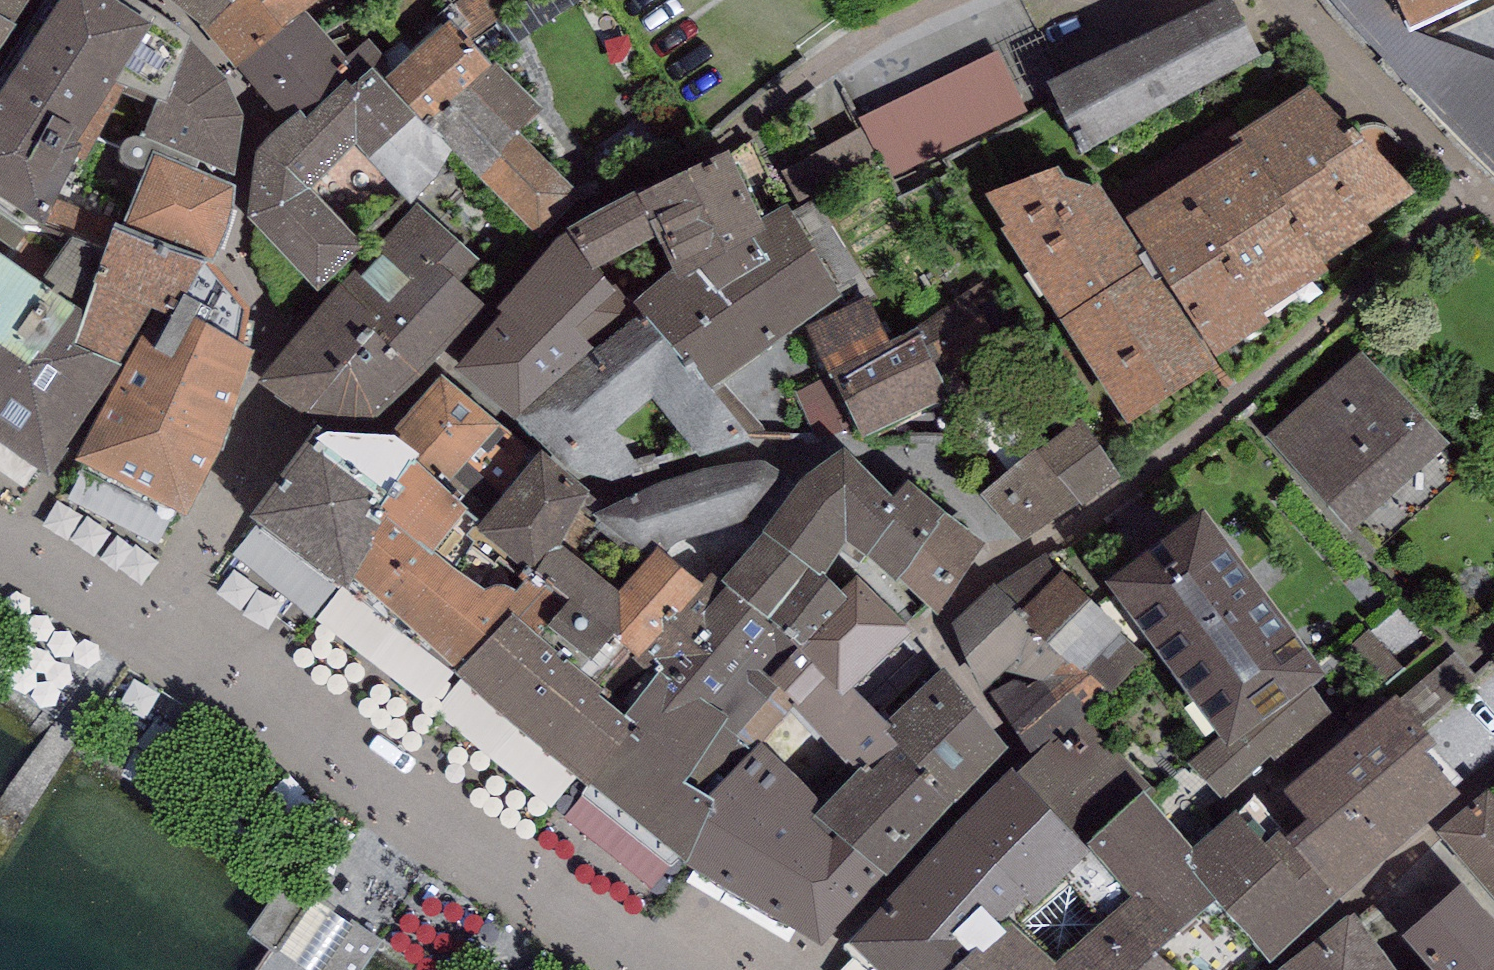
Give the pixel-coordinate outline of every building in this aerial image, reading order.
[(16,14),(26,0),(0,0),(0,4),(16,14)] [(127,0),(55,0),(18,57),(106,113),(127,80),(113,71),(149,15),(141,10),(127,0)] [(188,33),(190,32),(149,0),(148,0),(141,10),(149,15),(113,71),(127,80),(158,91),(142,130),(130,130),(120,134),(117,147),(126,157),(138,162),(147,162),(120,223),(208,257),(221,243),(232,208),(235,179),(197,163),(200,154),(234,169),(242,108),(227,73),(188,33)] [(194,30),(223,0),(156,0),(194,30)] [(194,30),(236,63),(282,115),(300,101),(307,108),(347,74),(356,64),(304,8),(315,0),(223,0),(194,30)] [(1049,76),(1084,148),(1264,61),(1234,0),(1206,0),(1049,76)] [(1394,0),(1334,0),(1372,44),(1449,125),(1493,170),(1493,8),(1429,39),(1408,29),(1394,0)] [(1408,29),(1470,0),(1394,0),(1408,29)] [(16,14),(0,4),(0,39),(16,14)] [(452,14),(384,71),(423,117),(491,60),(452,14)] [(1000,49),(858,118),(863,127),(880,161),(890,182),(1031,113),(1000,49)] [(18,57),(0,84),(0,186),(42,215),(75,152),(86,157),(106,113),(18,57)] [(545,104),(491,60),(423,117),(449,148),(476,178),(482,172),(534,226),(581,193),(521,128),(545,104)] [(423,117),(384,71),(373,61),(351,79),(347,74),(307,108),(300,101),(282,115),(255,137),(247,210),(317,282),(363,240),(358,234),(403,193),(409,199),(437,172),(449,148),(423,117)] [(1228,130),(1234,139),(1244,133),(1325,257),(1371,227),(1365,218),(1415,187),(1354,118),(1348,122),(1310,79),(1228,130)] [(797,202),(880,161),(863,127),(780,167),(797,202)] [(1234,139),(1125,210),(1216,350),(1270,315),(1264,305),(1329,263),(1325,257),(1244,133),(1234,139)] [(640,178),(567,219),(570,223),(592,261),(597,259),(656,228),(673,259),(678,268),(766,220),(761,210),(727,138),(641,182),(640,178)] [(1059,160),(984,187),(1007,220),(1001,223),(1127,418),(1216,359),(1097,177),(1090,181),(1065,171),(1059,160)] [(673,259),(634,293),(644,304),(709,382),(841,289),(784,197),(761,210),(766,220),(678,268),(673,259)] [(419,200),(344,282),(381,316),(373,326),(421,369),(485,300),(459,276),(479,254),(419,200)] [(120,223),(112,220),(105,243),(84,305),(73,337),(120,356),(127,358),(75,450),(189,511),(238,393),(252,345),(241,335),(247,300),(208,257),(120,223)] [(592,261),(570,223),(557,230),(498,300),(502,306),(454,360),(514,410),(638,310),(597,259),(592,261)] [(84,305),(105,243),(72,231),(45,277),(84,305)] [(0,245),(0,432),(48,467),(120,356),(73,337),(84,305),(45,277),(0,245)] [(344,282),(338,279),(258,374),(283,394),(310,409),(337,415),(378,413),(404,394),(424,376),(421,369),(373,326),(381,316),(344,282)] [(890,336),(830,367),(832,372),(861,431),(949,389),(940,371),(1001,328),(972,286),(918,322),(890,336)] [(808,322),(830,367),(890,336),(868,291),(808,322)] [(638,310),(514,410),(552,444),(580,464),(592,471),(613,479),(641,474),(659,469),(655,455),(635,459),(616,428),(651,398),(700,457),(752,436),(709,382),(644,304),(638,310)] [(1363,345),(1266,432),(1352,528),(1450,441),(1363,345)] [(537,453),(440,371),(392,433),(418,454),(414,458),(482,519),(537,453)] [(795,392),(814,430),(861,431),(832,372),(795,392)] [(1079,418),(1038,449),(1076,500),(1081,506),(1122,475),(1079,418)] [(418,454),(392,433),(327,431),(316,423),(248,516),(347,589),(373,547),(373,536),(387,511),(381,505),(414,458),(418,454)] [(894,495),(844,447),(804,475),(797,483),(760,529),(765,531),(720,579),(798,645),(849,596),(843,589),(825,574),(846,541),(866,554),(896,518),(883,507),(894,495)] [(589,491),(540,449),(537,453),(482,519),(467,535),(476,541),(472,546),(495,562),(501,553),(526,571),(531,566),(569,599),(538,634),(580,669),(612,630),(638,652),(704,578),(669,550),(657,546),(650,554),(618,590),(559,542),(589,491)] [(1076,500),(1038,449),(982,492),(1020,542),(1076,500)] [(652,482),(592,515),(650,554),(657,546),(669,550),(760,529),(797,483),(761,456),(708,465),(652,482)] [(482,519),(414,458),(381,505),(387,511),(373,536),(373,547),(347,589),(457,672),(511,612),(538,634),(569,599),(531,566),(526,571),(501,553),(495,562),(472,546),(476,541),(467,535),(482,519)] [(908,474),(894,495),(883,507),(896,518),(866,554),(896,580),(899,576),(950,516),(908,474)] [(1199,499),(1103,570),(1223,731),(1229,739),(1311,678),(1325,667),(1199,499)] [(986,545),(950,516),(899,576),(939,613),(986,545)] [(1045,550),(997,584),(1031,611),(1025,617),(1046,635),(1091,595),(1045,550)] [(720,579),(711,572),(704,578),(638,652),(637,653),(659,671),(622,714),(637,726),(586,785),(686,864),(713,800),(707,794),(751,752),(734,735),(779,687),(769,678),(798,645),(720,579)] [(751,752),(762,740),(789,711),(826,677),(843,695),(853,687),(915,631),(858,574),(843,589),(849,596),(798,645),(769,678),(779,687),(734,735),(751,752)] [(997,584),(952,622),(965,658),(984,687),(1046,635),(1025,617),(1031,611),(997,584)] [(1125,626),(1091,595),(1046,635),(984,687),(1033,754),(1084,713),(1089,710),(1147,656),(1118,632),(1125,626)] [(511,612),(457,672),(586,785),(637,726),(622,714),(600,695),(604,690),(580,669),(538,634),(511,612)] [(1371,696),(1404,669),(1370,629),(1337,656),(1371,696)] [(1455,652),(1400,698),(1423,724),(1478,678),(1455,652)] [(886,731),(899,744),(956,802),(1008,748),(945,667),(887,719),(893,726),(886,731)] [(843,695),(826,677),(789,711),(854,772),(865,762),(872,769),(899,744),(886,731),(893,726),(887,719),(853,687),(843,695)] [(1223,731),(1189,760),(1220,795),(1267,754),(1290,785),(1347,736),(1311,678),(1229,739),(1223,731)] [(1290,785),(1283,790),(1306,817),(1287,834),(1341,897),(1463,794),(1426,751),(1437,741),(1423,724),(1400,698),(1397,694),(1347,736),(1290,785)] [(1144,784),(1084,713),(1033,754),(1017,771),(1084,844),(1144,784)] [(824,804),(762,740),(751,752),(707,794),(713,800),(686,864),(821,946),(886,874),(815,814),(824,804)] [(956,802),(899,744),(872,769),(865,762),(854,772),(824,804),(815,814),(886,874),(956,802)] [(1013,766),(956,818),(1027,896),(1034,904),(1091,852),(1084,844),(1017,771),(1013,766)] [(1144,784),(1084,844),(1091,852),(1034,904),(1027,896),(1011,911),(947,969),(1177,969),(1158,951),(1218,901),(1181,861),(1194,849),(1144,784)] [(1437,832),(1493,899),(1493,795),(1489,789),(1437,832)] [(1287,834),(1253,800),(1238,813),(1236,811),(1194,849),(1181,861),(1218,901),(1272,960),(1341,897),(1287,834)] [(956,818),(846,945),(875,969),(947,969),(1011,911),(1027,896),(956,818)] [(297,901),(268,942),(290,958),(321,917),(331,902),(308,886),(297,901)] [(1350,912),(1282,969),(1493,969),(1493,925),(1460,886),(1384,951),(1350,912)] [(327,969),(362,969),(375,953),(385,939),(362,923),(351,937),(327,969)]
